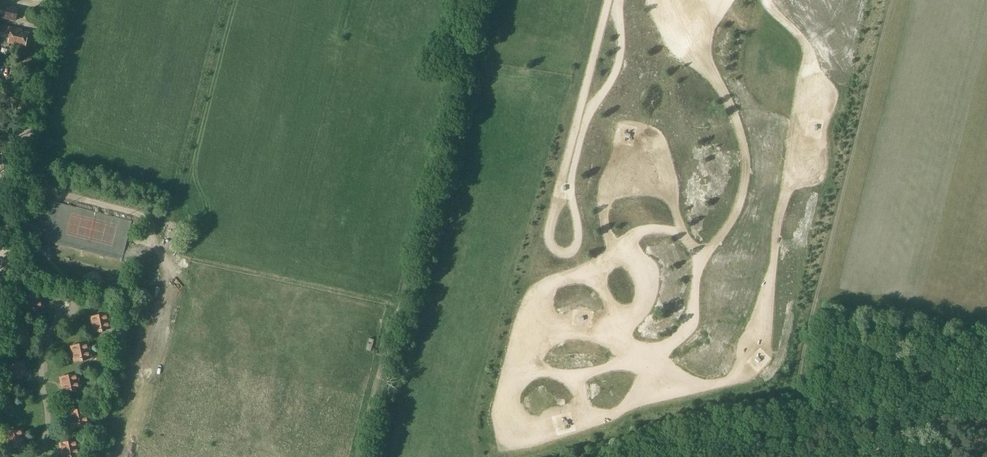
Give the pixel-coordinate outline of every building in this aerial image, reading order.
[(16,21),(19,9),(0,5),(0,18),(16,21)] [(0,40),(0,44),(10,46),(10,42),(26,46),(29,33),(20,32),(21,30),(3,26),(0,40)] [(4,108),(9,109),(21,111),(22,101),(10,99),(5,98),(4,108)] [(55,203),(46,241),(122,259),(131,221),(55,203)] [(40,293),(24,296),(24,297),(27,311),(40,309),(43,308),(40,293)] [(107,313),(91,316),(95,332),(111,329),(107,313)] [(88,342),(72,346),(75,361),(91,358),(88,342)] [(24,361),(7,365),(11,380),(26,376),(27,376),(24,361)] [(77,373),(61,377),(64,392),(80,389),(77,373)] [(0,397),(0,413),(10,411),(13,410),(10,395),(0,397)] [(85,408),(69,411),(73,427),(89,424),(85,408)] [(22,429),(5,432),(6,434),(8,448),(22,445),(25,444),(22,429)] [(60,443),(63,456),(71,456),(80,455),(77,440),(60,443)]
